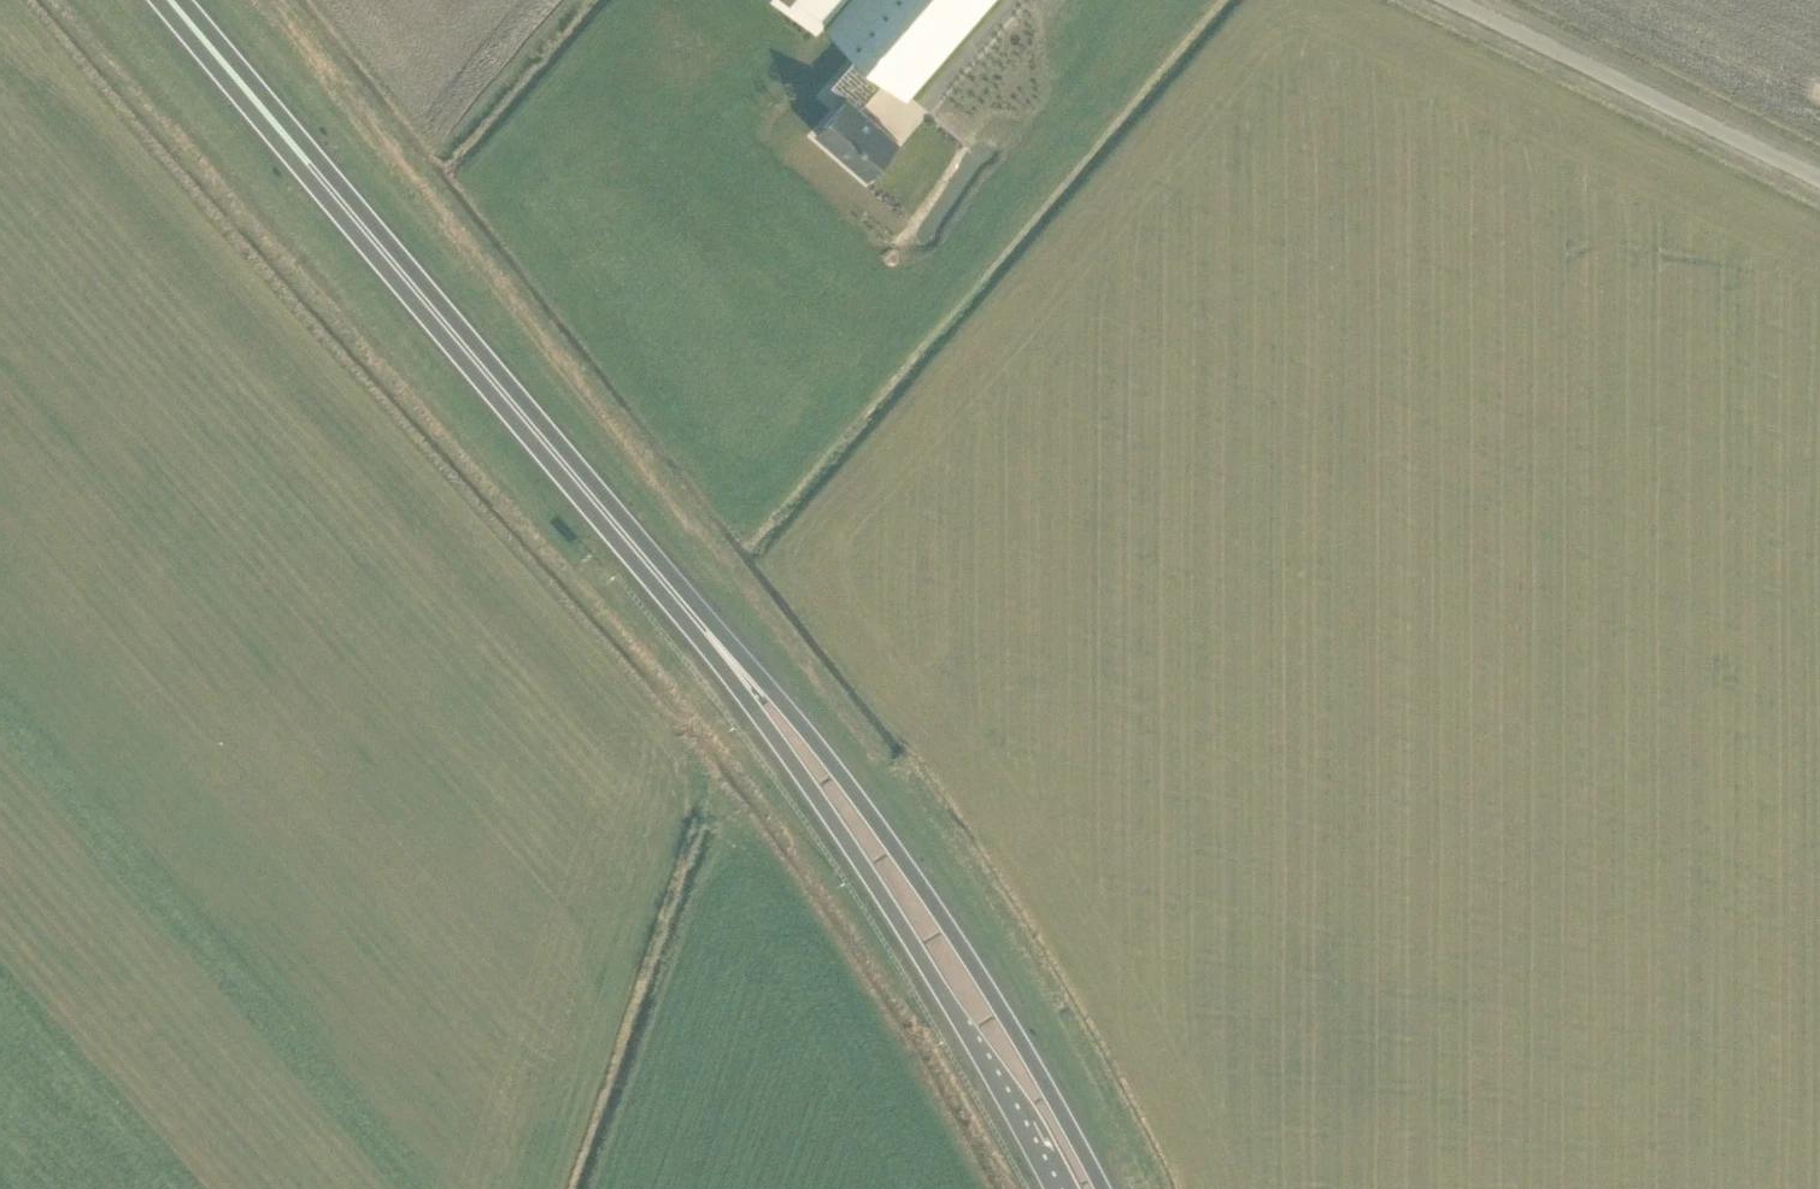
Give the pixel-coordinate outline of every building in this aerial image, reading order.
[(814,25),(835,0),(785,0),(814,25)] [(906,93),(986,0),(843,0),(824,23),(858,52),(831,84),(846,98),(816,133),(865,175),(897,141),(856,106),(885,76),(906,93)]
